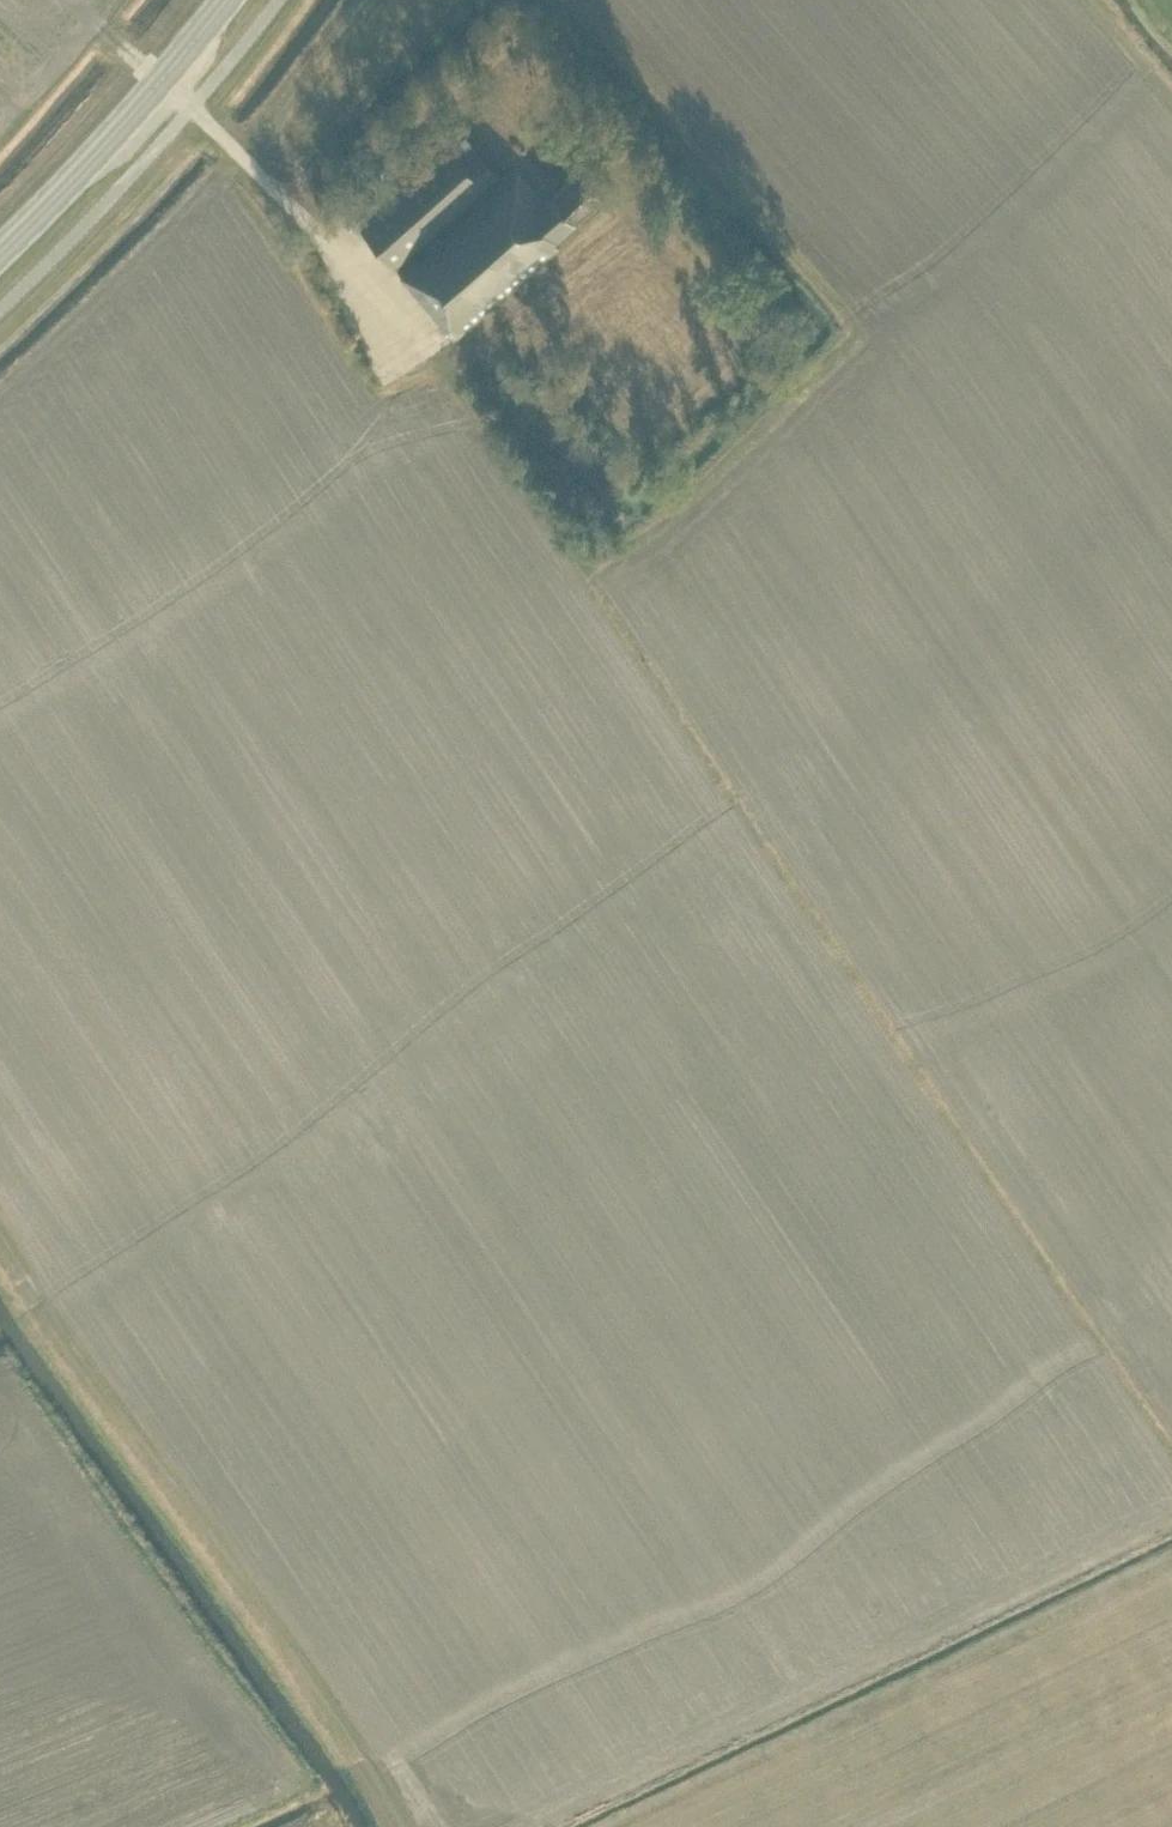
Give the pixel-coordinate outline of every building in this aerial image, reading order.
[(437,234),(434,230),(500,173),(467,135),(361,227),(394,264),(424,238),(427,241),(398,268),(453,330),(450,333),(454,338),(560,246),(555,241),(607,196),(584,170),(546,202),(515,166),(437,234)] [(365,186),(377,175),(369,166),(357,177),(365,186)]
